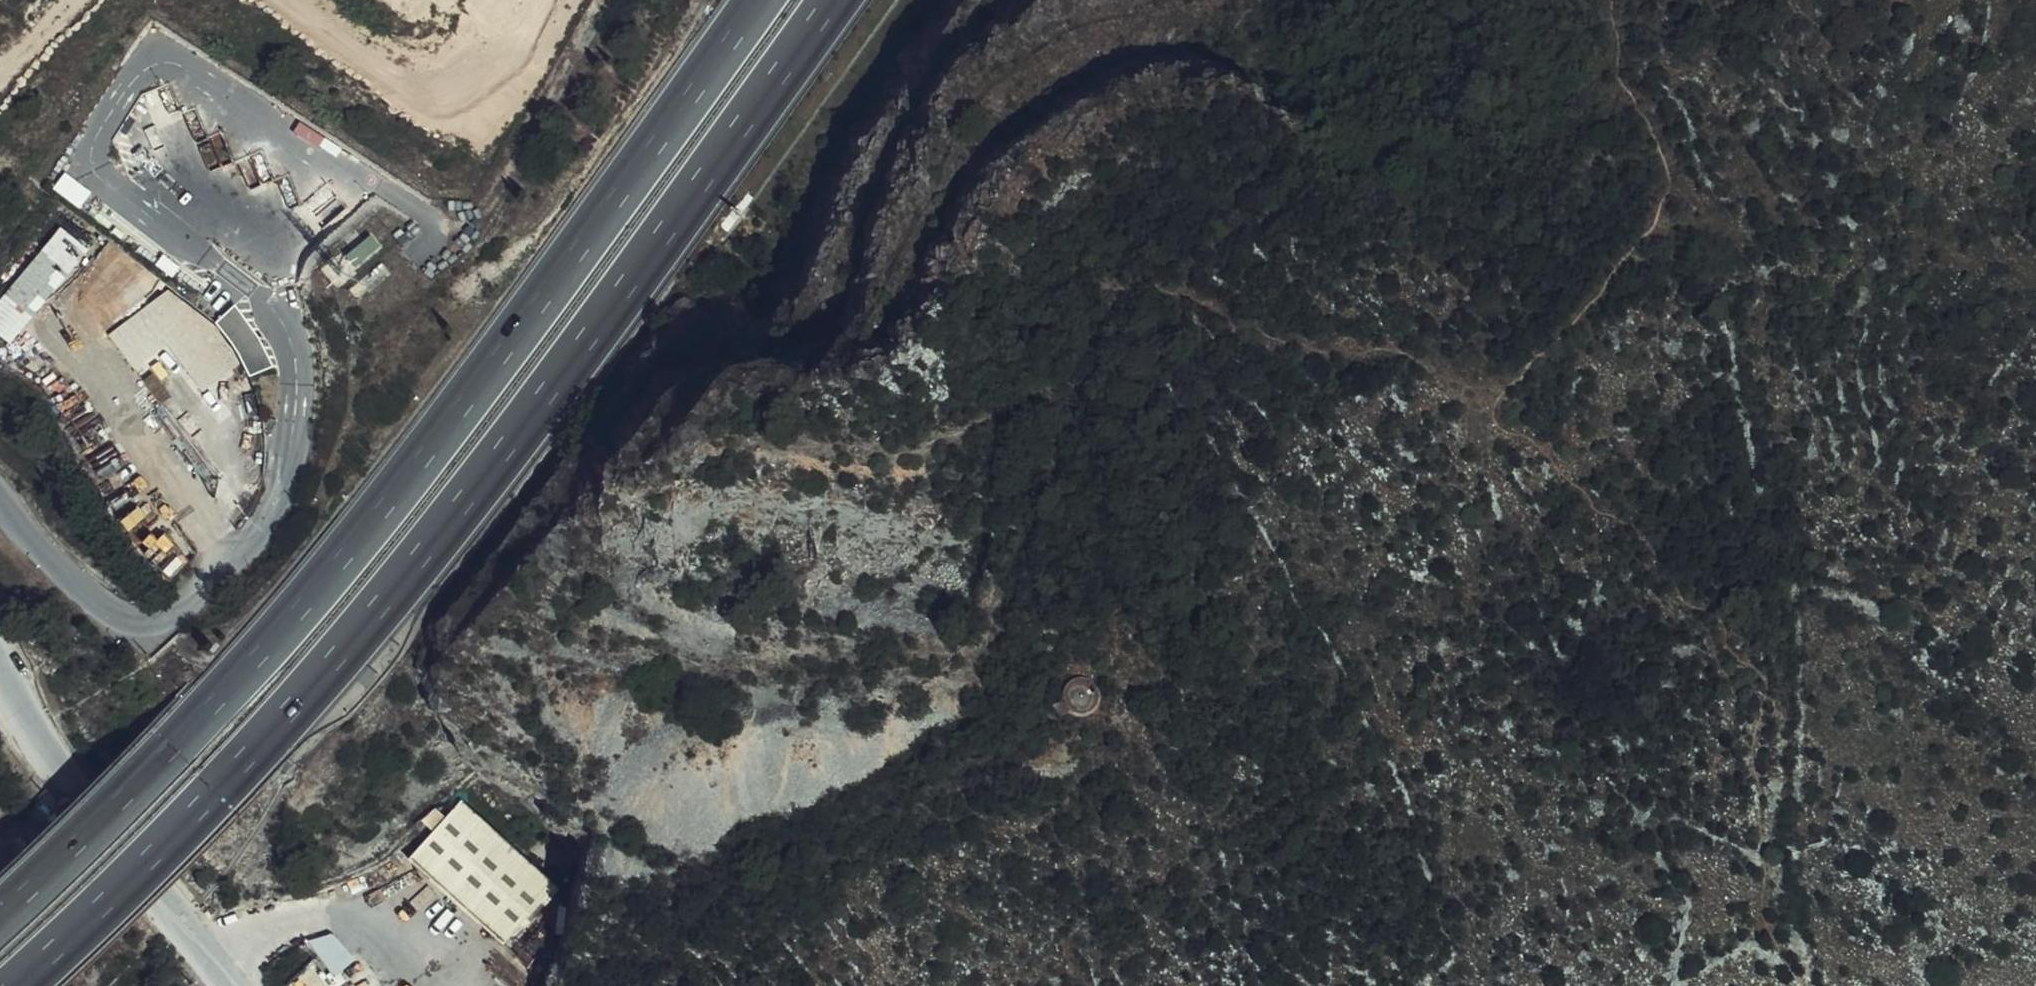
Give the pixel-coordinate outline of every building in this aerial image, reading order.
[(12,342),(91,249),(62,225),(0,299),(0,332),(12,342)] [(140,373),(172,350),(204,393),(243,363),(253,377),(277,360),(236,305),(207,326),(175,283),(110,332),(140,373)] [(1054,708),(1054,713),(1055,715),(1050,718),(1056,729),(1061,727),(1066,730),(1072,731),(1078,730),(1083,728),(1088,724),(1091,719),(1092,717),(1093,712),(1093,706),(1091,701),(1087,696),(1082,693),(1077,691),(1069,691),(1064,694),(1059,697),(1056,702),(1054,708)] [(505,944),(555,888),(462,805),(410,862),(505,944)] [(312,942),(336,974),(356,959),(332,928),(312,942)]
